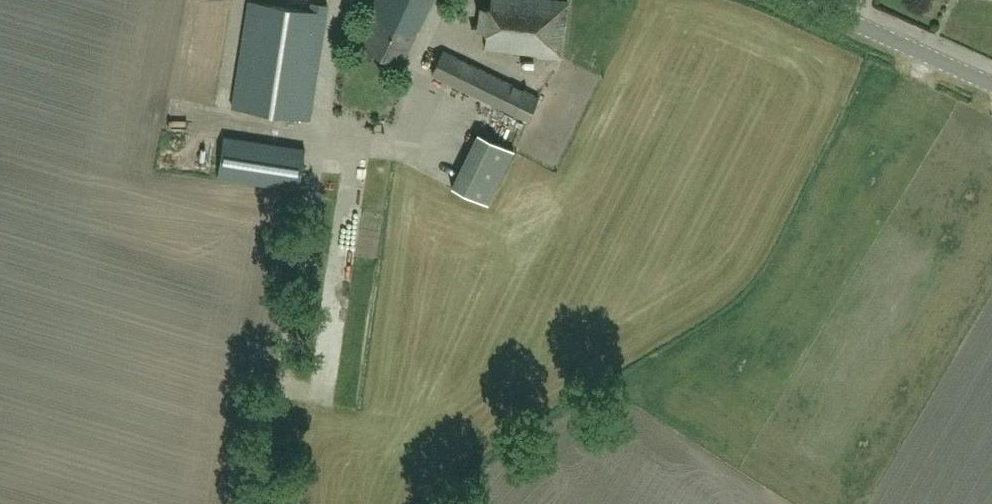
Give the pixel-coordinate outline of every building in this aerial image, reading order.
[(326,12),(328,4),(311,1),(310,9),(250,0),(249,0),(232,107),(310,119),(326,12)] [(434,0),(377,0),(373,10),(378,13),(362,47),(404,66),(434,0)] [(568,1),(558,0),(491,0),(490,8),(480,7),(477,30),(486,31),(484,47),(561,57),(568,1)] [(528,123),(540,97),(443,50),(431,74),(528,123)] [(496,204),(518,145),(480,131),(458,190),(496,204)] [(217,176),(299,188),(305,149),(224,136),(217,176)] [(777,388),(773,394),(789,406),(794,399),(777,388)]
